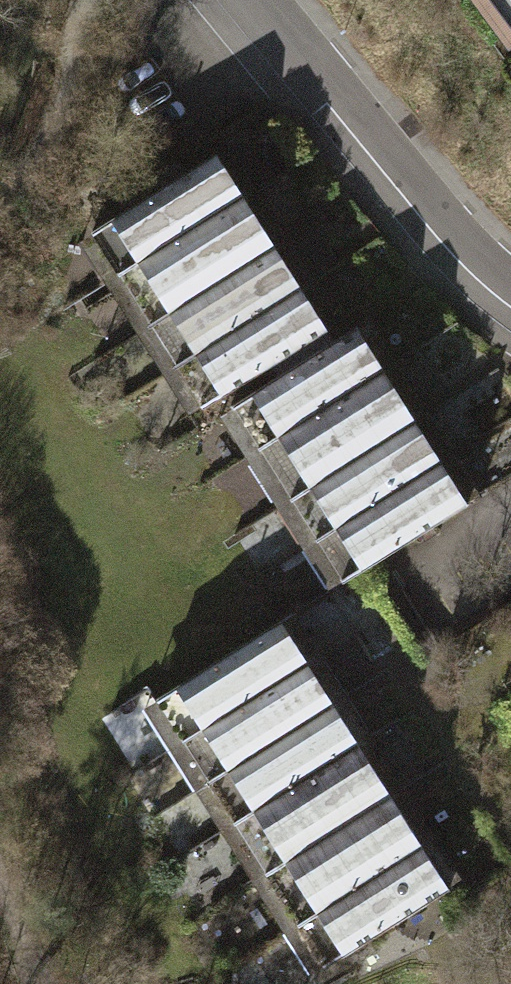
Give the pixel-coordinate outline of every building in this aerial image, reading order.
[(507,50),(510,47),(510,0),(471,0),(507,50)] [(137,269),(242,202),(214,159),(109,225),(137,269)] [(167,315),(272,248),(242,202),(137,269),(167,315)] [(195,358),(300,292),(272,248),(167,315),(195,358)] [(223,402),(328,335),(300,292),(195,359),(223,402)] [(279,444),(384,377),(356,334),(251,401),(279,444)] [(306,488),(412,421),(384,378),(279,445),(306,488)] [(334,532),(439,465),(412,422),(307,488),(334,532)] [(362,575),(467,509),(440,465),(334,532),(362,575)] [(203,735),(308,668),(280,625),(175,692),(203,735)] [(231,779),(336,712),(308,669),(203,735),(231,779)] [(258,822),(363,756),(336,712),(231,779),(258,822)] [(287,870),(393,803),(363,756),(258,823),(287,870)] [(317,917),(422,851),(393,803),(287,870),(317,917)] [(344,961),(449,894),(422,851),(317,917),(344,961)]
